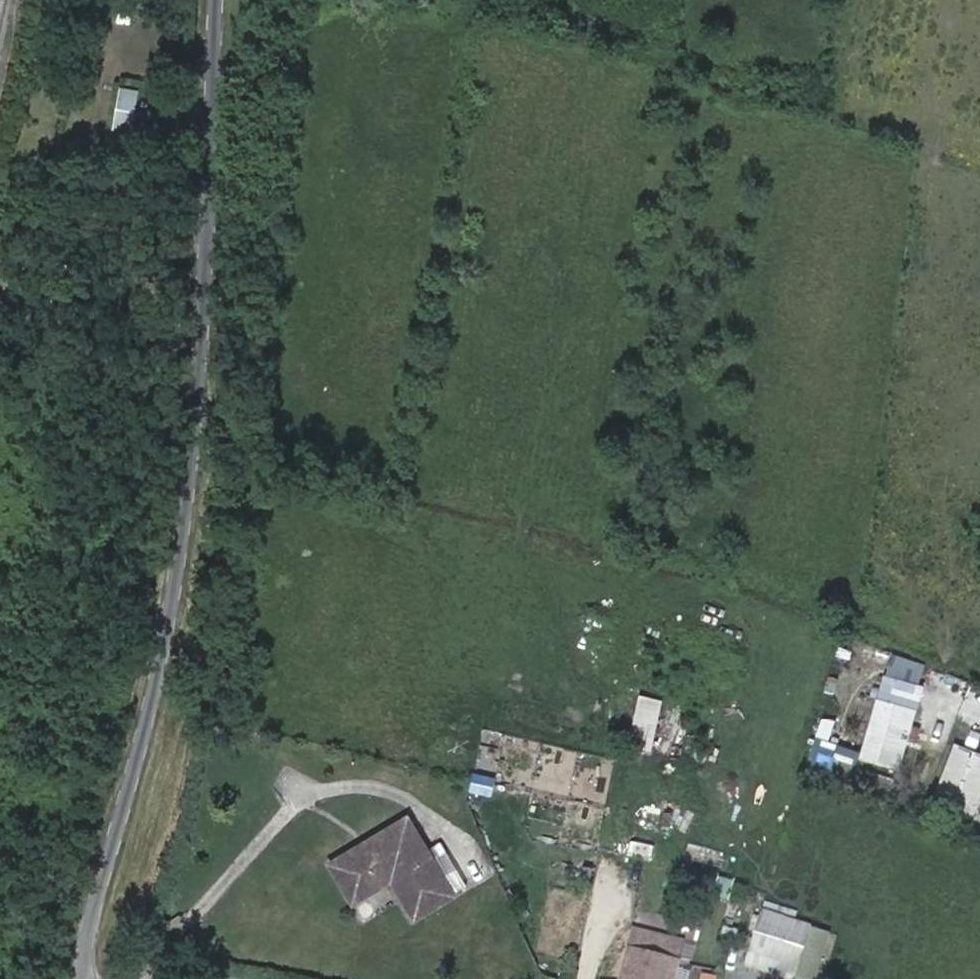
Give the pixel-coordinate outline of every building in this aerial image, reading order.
[(120,84),(116,129),(143,132),(147,86),(120,84)] [(897,769),(919,687),(882,676),(860,758),(897,769)] [(661,699),(637,693),(625,747),(648,753),(661,699)] [(858,752),(812,737),(803,771),(847,785),(858,752)] [(956,745),(932,801),(971,818),(979,799),(979,755),(956,745)] [(410,818),(330,866),(353,903),(405,871),(416,888),(404,896),(416,918),(465,889),(443,853),(434,859),(410,818)] [(764,901),(761,910),(793,921),(796,911),(764,901)] [(761,910),(743,964),(790,978),(813,978),(828,932),(793,921),(761,910)] [(684,941),(636,927),(621,978),(674,978),(684,941)] [(711,973),(697,970),(695,978),(709,978),(711,973)]
